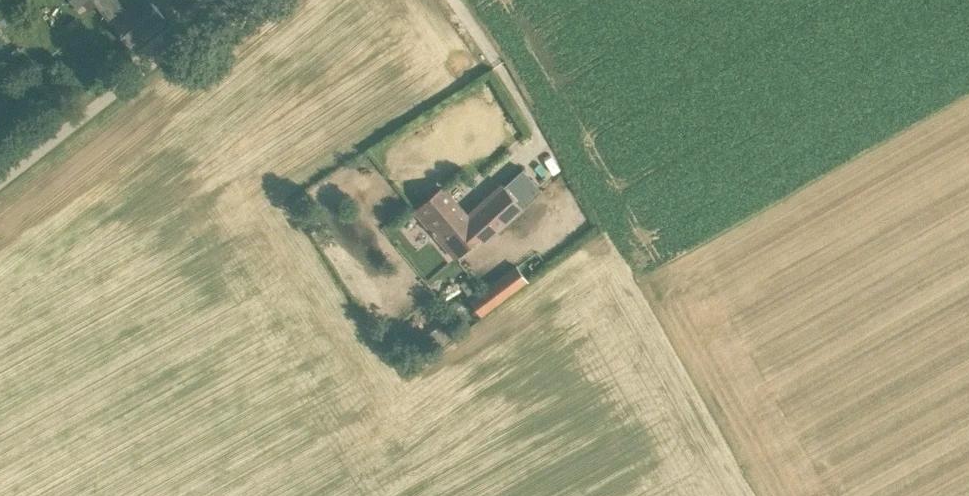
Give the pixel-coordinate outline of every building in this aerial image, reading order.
[(99,5),(131,45),(165,17),(151,0),(141,0),(127,11),(118,0),(70,0),(77,8),(84,2),(91,12),(99,5)] [(35,64),(31,57),(14,68),(15,69),(18,75),(32,66),(35,64)] [(415,211),(457,257),(481,235),(485,240),(522,207),(504,186),(468,218),(441,188),(415,211)] [(481,314),(508,294),(498,281),(471,301),(481,314)]
